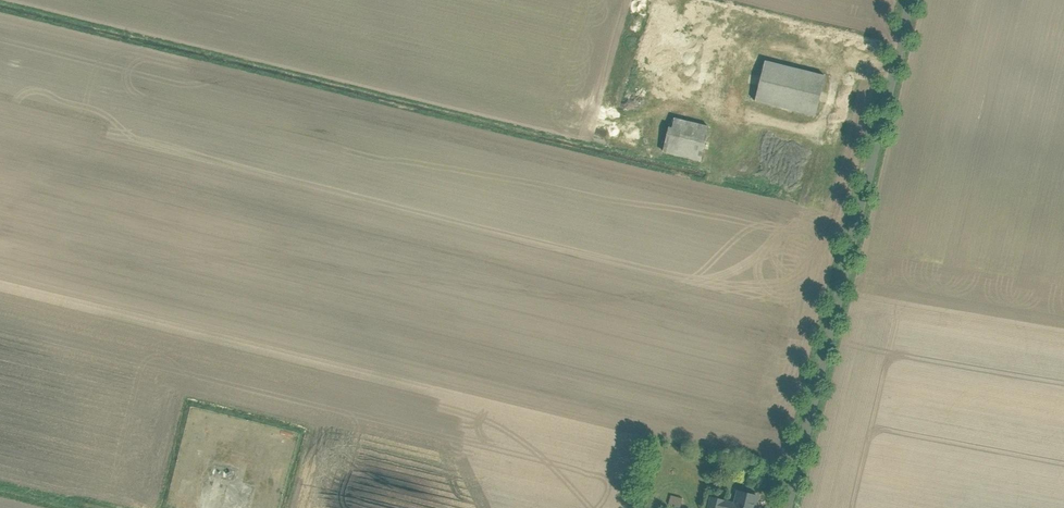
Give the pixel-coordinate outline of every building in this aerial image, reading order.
[(828,78),(767,62),(756,104),(817,120),(828,78)] [(711,129),(676,120),(673,130),(670,129),(664,154),(702,164),(711,129)] [(739,492),(736,505),(735,507),(756,507),(759,496),(739,492)] [(671,497),(669,506),(678,507),(680,507),(683,500),(671,497)] [(736,505),(712,499),(710,507),(735,507),(736,505)]
